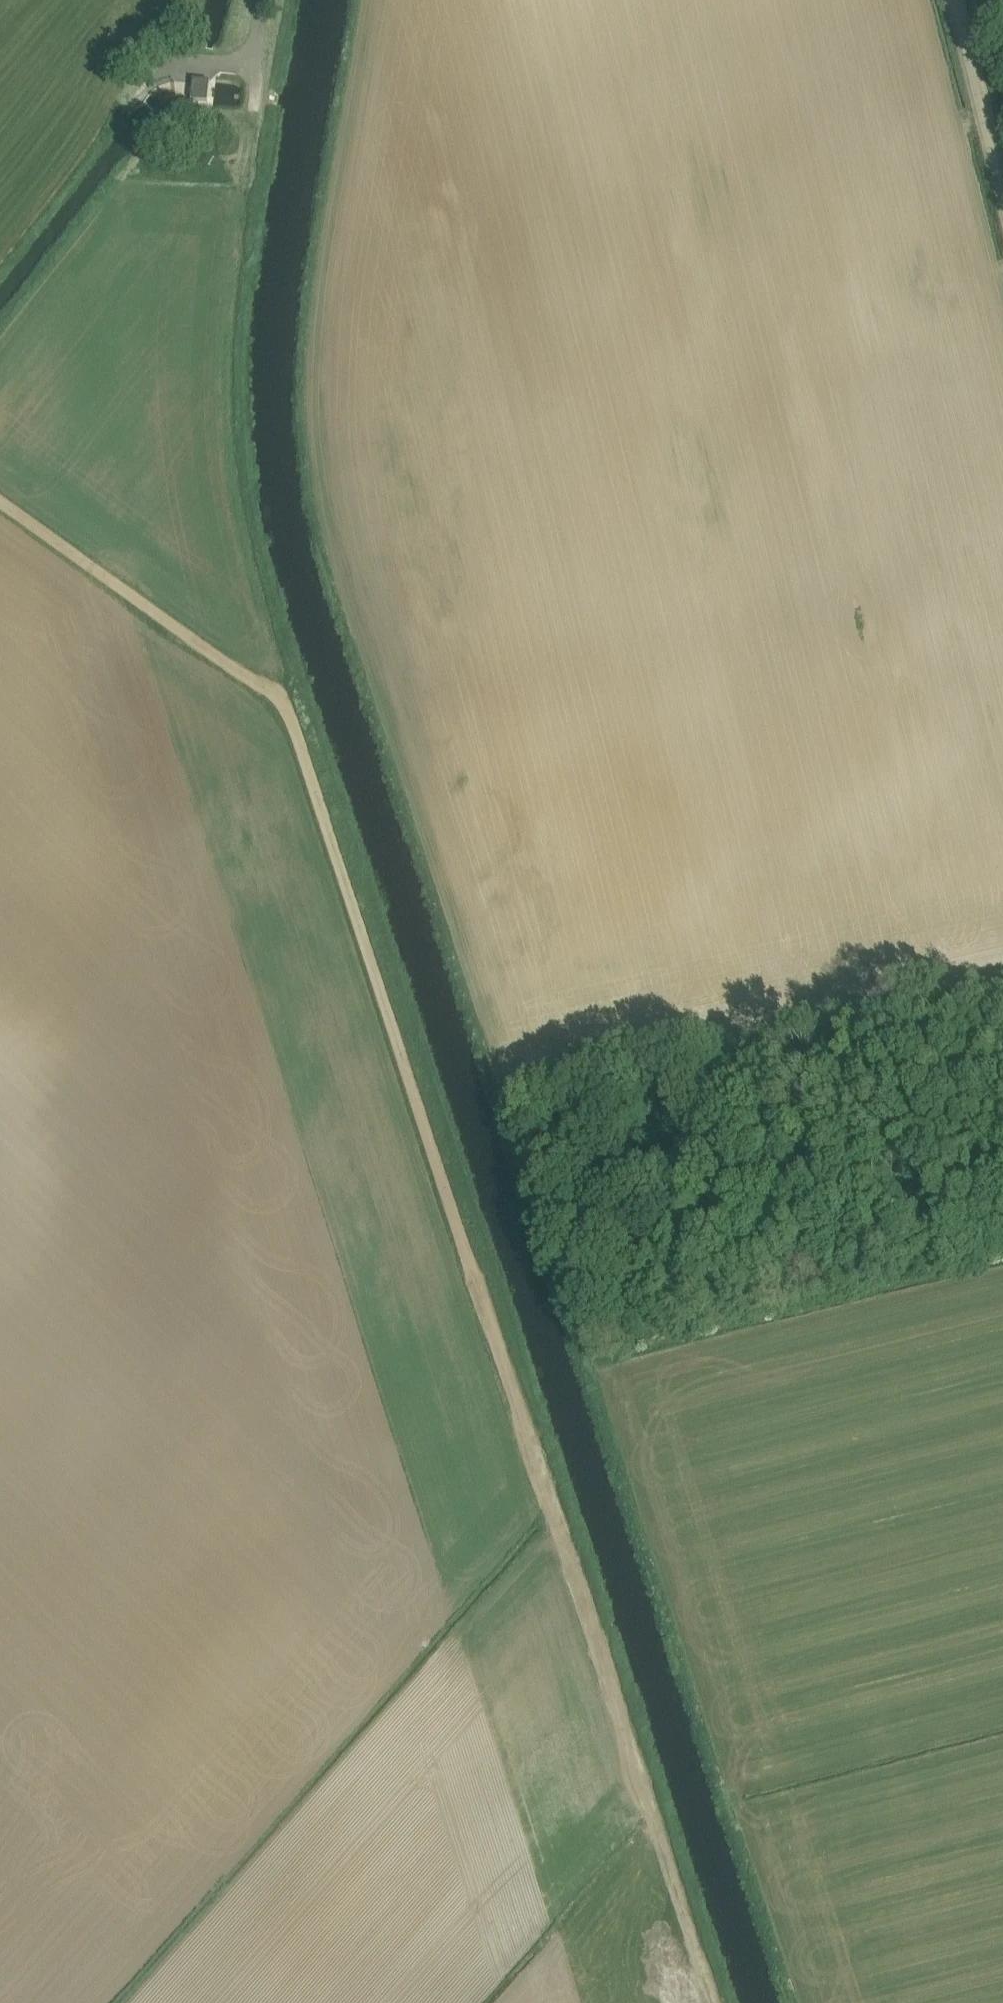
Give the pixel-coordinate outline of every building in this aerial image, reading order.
[(238,105),(240,81),(191,78),(189,102),(238,105)]
